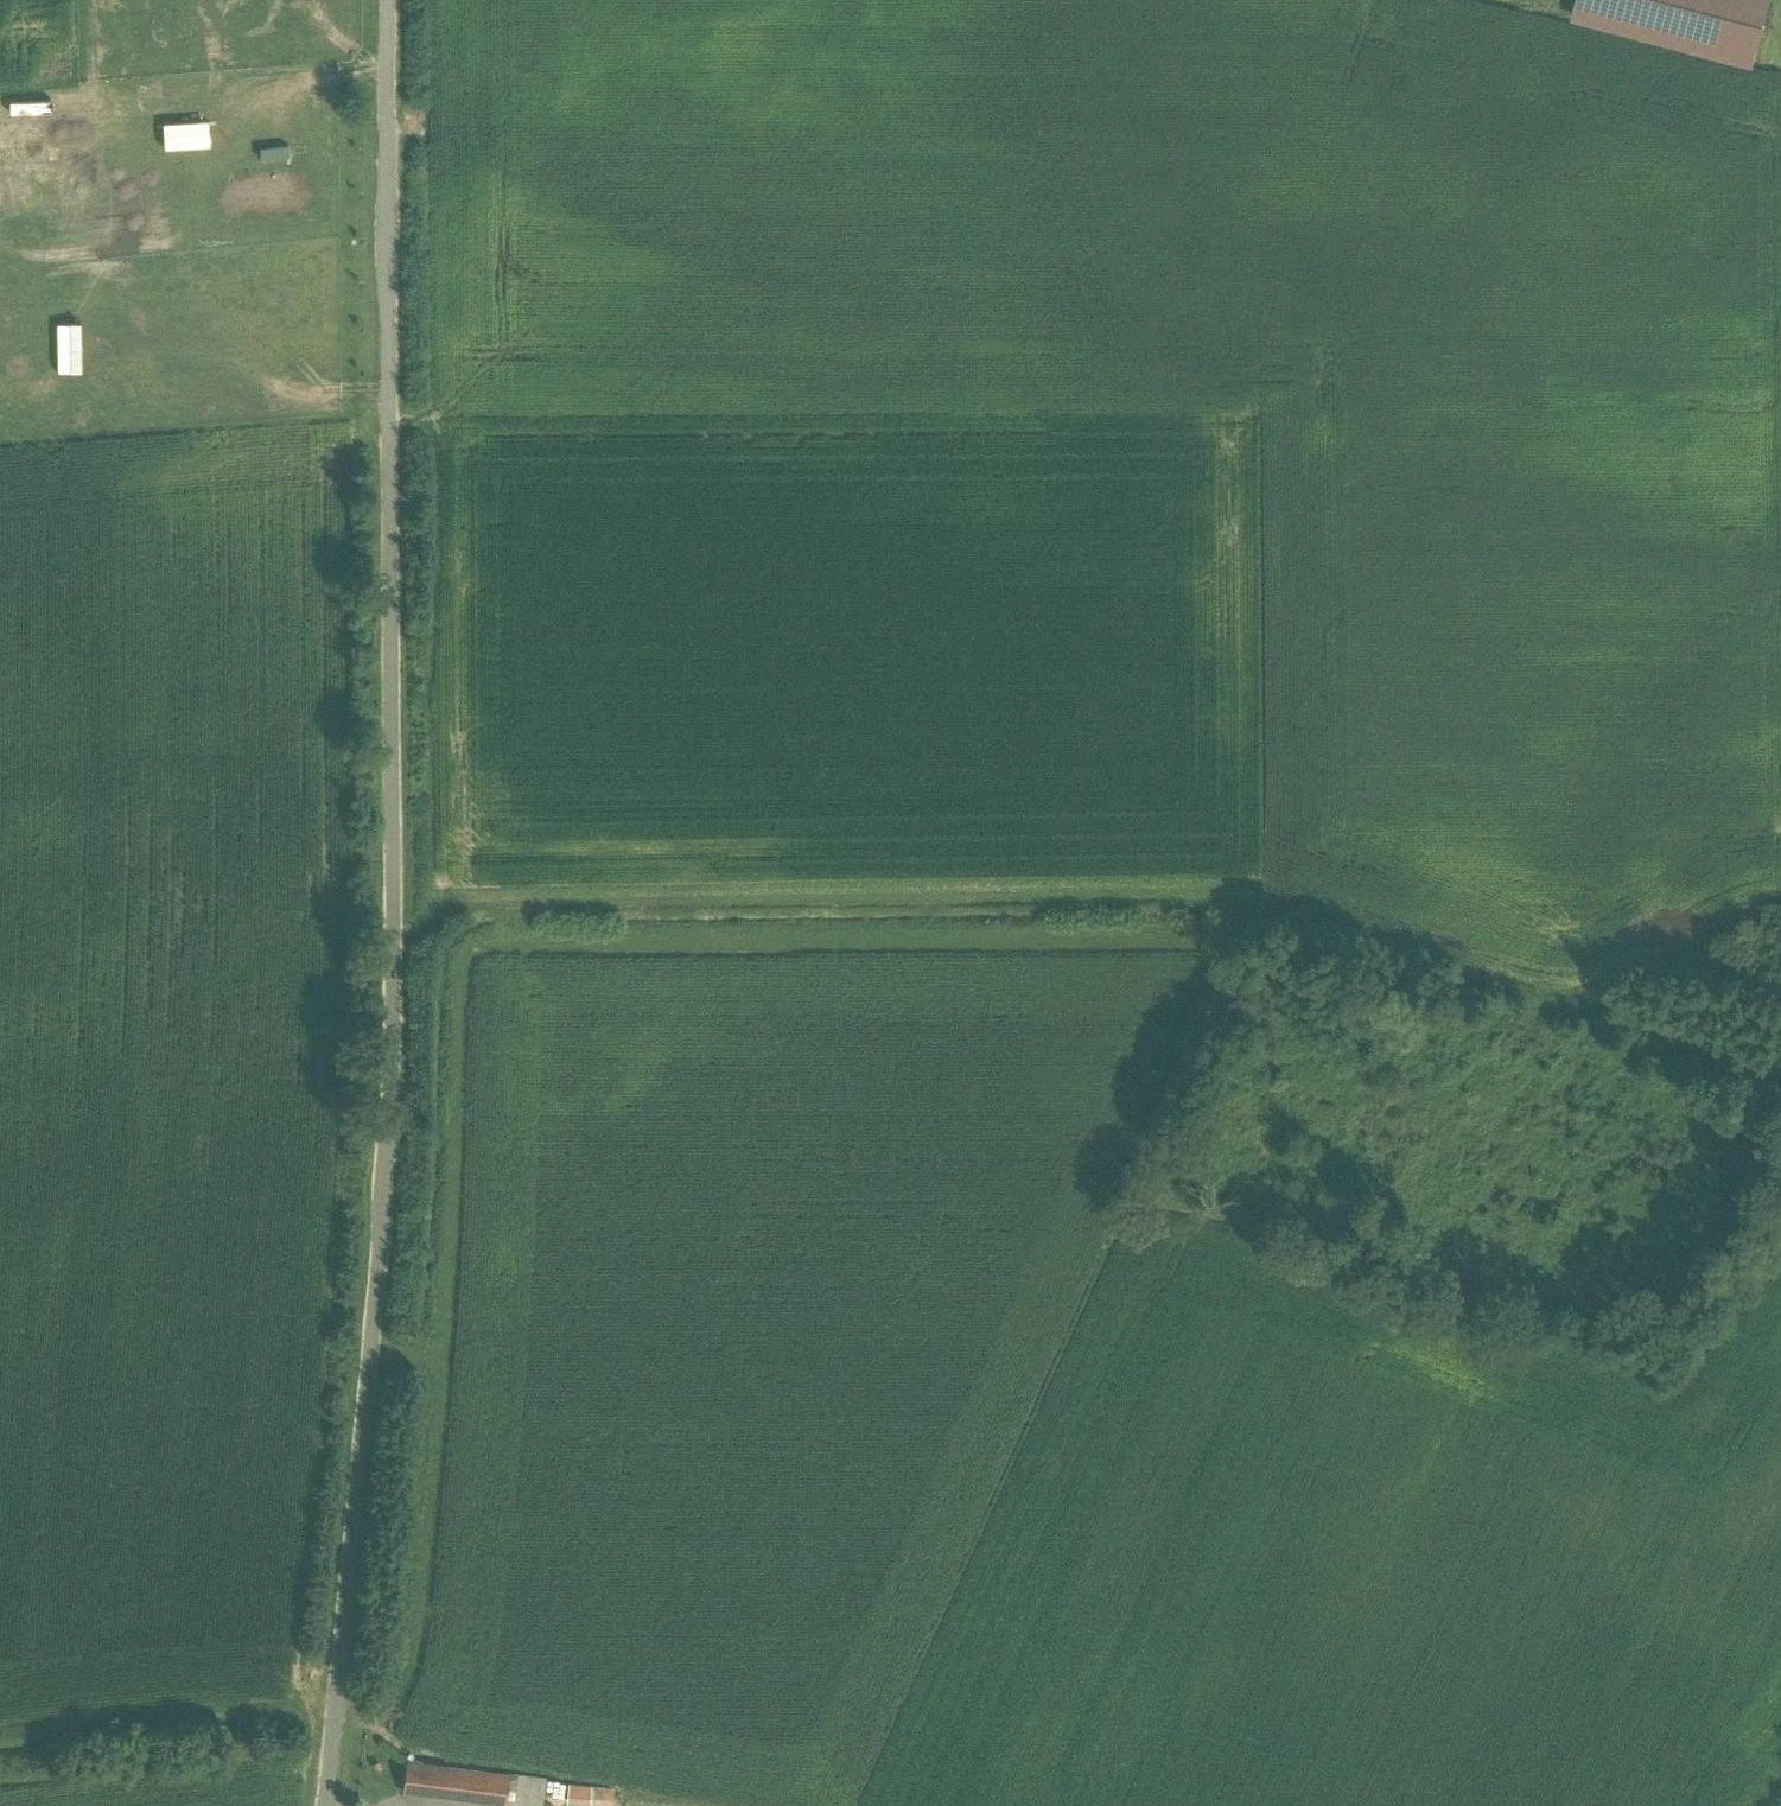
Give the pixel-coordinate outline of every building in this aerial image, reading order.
[(510,1775),(407,1762),(404,1791),(506,1804),(510,1775)] [(609,1788),(570,1784),(568,1801),(607,1805),(609,1788)]
